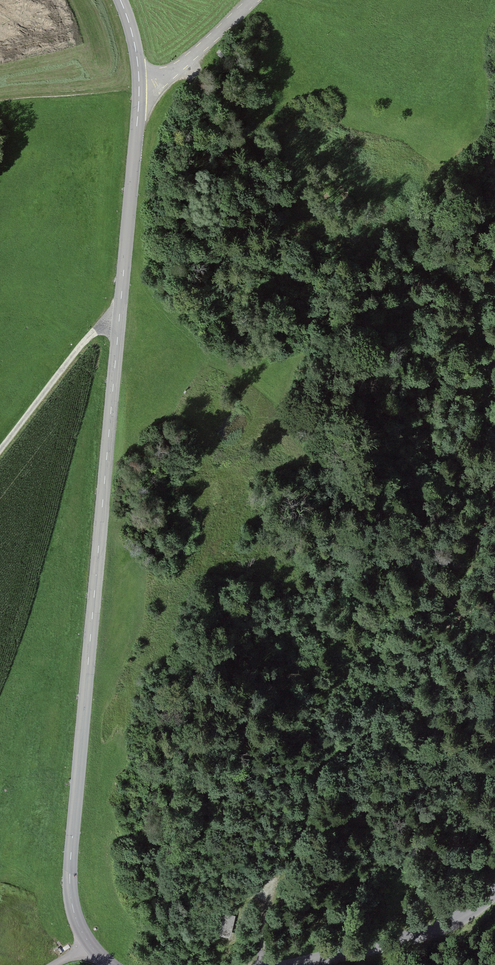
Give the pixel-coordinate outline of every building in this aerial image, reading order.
[(220,921),(209,918),(203,939),(214,942),(220,921)]
